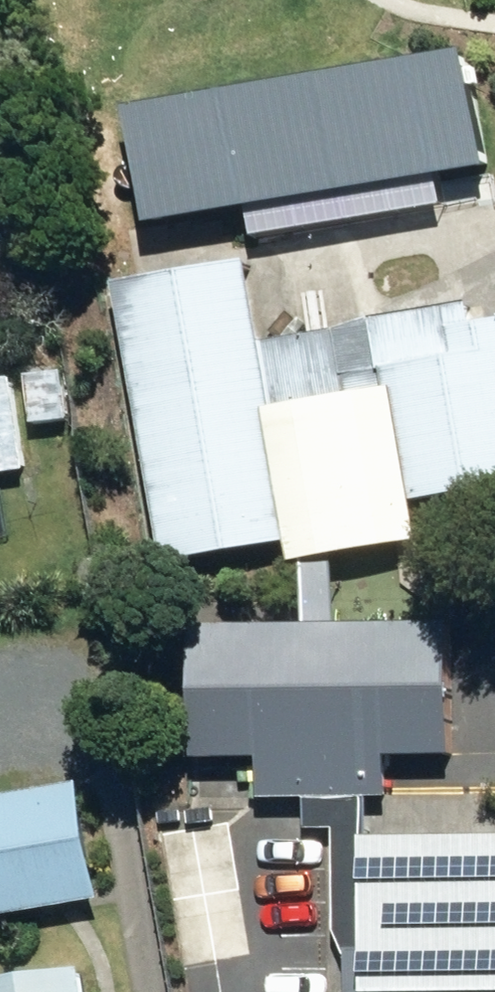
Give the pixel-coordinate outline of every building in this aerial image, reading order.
[(174,564),(303,541),(306,560),(423,540),(418,507),(494,494),(494,326),(481,329),(478,310),(270,345),(257,266),(128,288),(174,564)] [(35,379),(36,425),(73,424),(72,377),(35,379)] [(33,474),(19,385),(0,388),(0,479),(33,474)] [(266,763),(268,802),(396,800),(396,761),(464,759),(461,626),(205,632),(208,764),(266,763)] [(107,903),(87,789),(0,803),(0,921),(107,903)] [(214,831),(174,838),(199,967),(239,959),(214,831)] [(361,849),(364,991),(494,991),(494,847),(361,849)] [(95,978),(0,991),(97,991),(95,978)]
